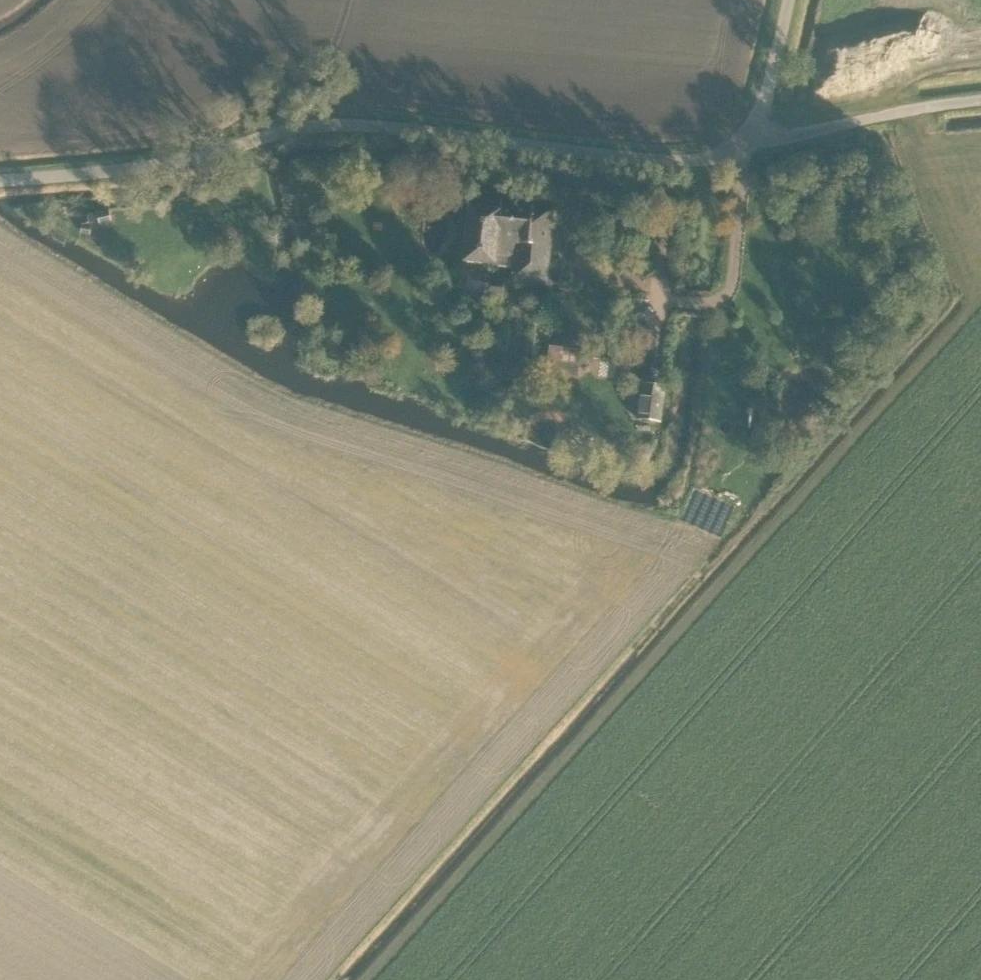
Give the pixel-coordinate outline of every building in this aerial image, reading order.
[(510,282),(547,284),(553,204),(532,202),(531,208),(499,206),(499,210),(467,208),(462,262),(494,266),(495,256),(512,257),(510,282)] [(483,296),(502,298),(503,281),(484,279),(483,296)] [(580,365),(582,349),(549,345),(547,361),(580,365)] [(662,422),(666,386),(639,383),(637,404),(627,403),(625,419),(662,422)]
